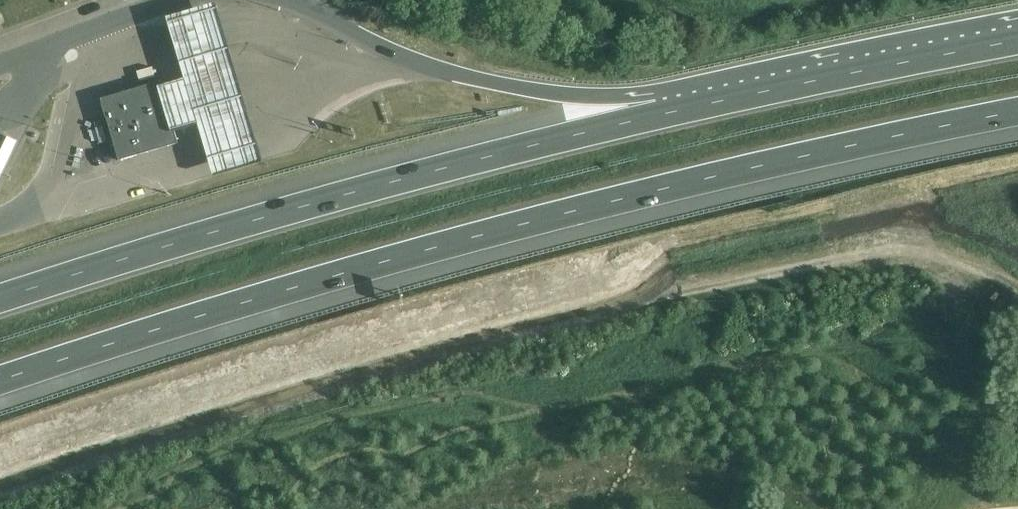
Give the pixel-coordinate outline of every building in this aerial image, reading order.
[(184,80),(157,88),(170,132),(197,124),(212,176),(260,162),(214,6),(166,20),(184,80)] [(120,163),(177,146),(178,146),(178,145),(179,144),(179,143),(161,84),(160,83),(160,82),(159,82),(157,82),(101,99),(100,99),(99,100),(99,101),(99,102),(117,161),(117,162),(118,163),(119,163),(120,163)]
